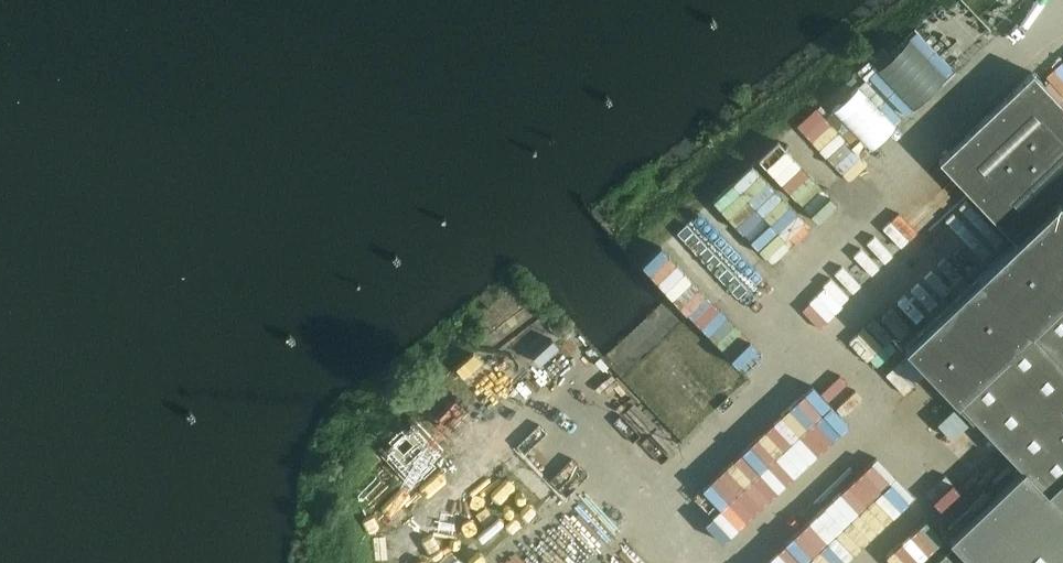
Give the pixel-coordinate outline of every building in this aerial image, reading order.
[(904,343),(1023,468),(949,538),(973,562),(1062,562),(1062,101),(1034,70),(940,158),(1016,239),(904,343)]
